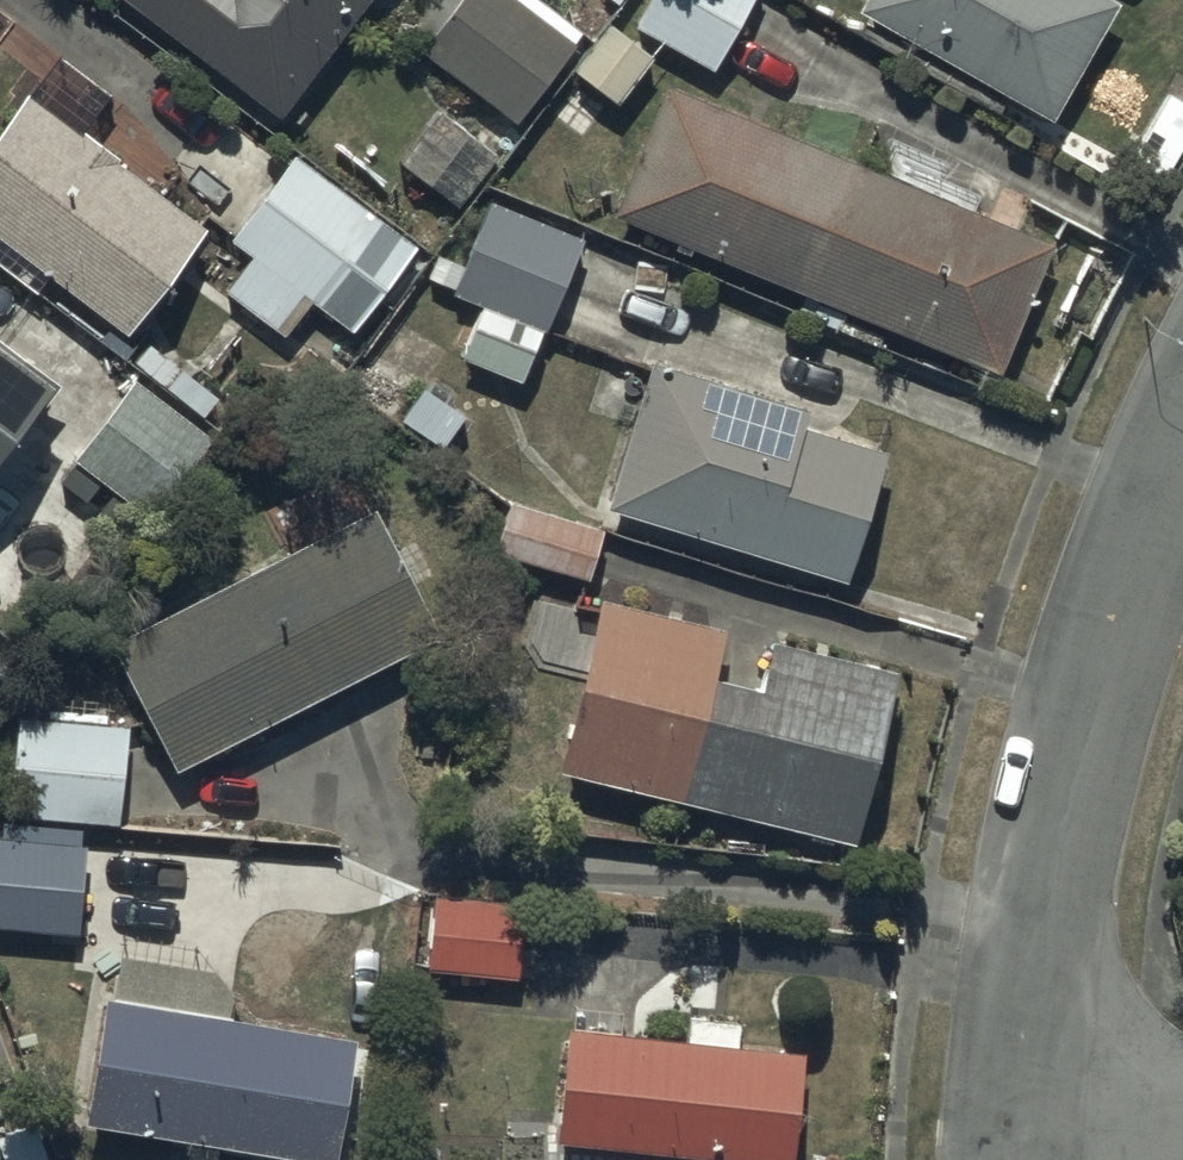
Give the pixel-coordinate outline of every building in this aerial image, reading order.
[(275,136),(382,0),(101,0),(275,136)] [(521,0),(469,0),(430,50),(523,122),(581,47),(521,0)] [(707,79),(754,0),(658,0),(636,36),(707,79)] [(856,25),(1049,134),(1114,19),(1081,0),(871,0),(856,25)] [(604,40),(571,82),(611,113),(644,71),(604,40)] [(662,102),(610,231),(995,389),(1048,259),(662,102)] [(24,112),(0,145),(0,253),(124,346),(200,243),(24,112)] [(432,130),(396,174),(452,216),(486,171),(432,130)] [(349,341),(410,257),(292,170),(231,252),(253,268),(227,303),(282,344),(307,310),(349,341)] [(580,250),(488,213),(469,259),(445,250),(428,289),(453,300),(450,307),(479,319),(458,369),(520,395),(580,250)] [(52,402),(0,363),(0,471),(52,402)] [(806,426),(652,377),(606,521),(841,595),(881,470),(800,444),(806,426)] [(215,449),(136,387),(78,461),(157,523),(215,449)] [(596,545),(508,516),(493,565),(581,593),(596,545)] [(109,662),(172,784),(433,649),(370,527),(109,662)] [(720,636),(600,605),(559,777),(855,848),(895,680),(773,651),(760,705),(707,692),(720,636)] [(115,836),(121,738),(13,731),(7,830),(115,836)] [(0,836),(0,923),(77,928),(82,840),(0,836)] [(519,912),(429,908),(425,984),(515,988),(519,912)] [(83,1137),(216,1159),(333,1159),(350,1059),(218,1037),(227,988),(118,970),(110,1018),(104,1017),(83,1137)] [(14,1071),(0,1032),(0,1076),(14,1071)] [(566,1044),(553,1156),(588,1159),(789,1159),(799,1067),(732,1060),(734,1039),(687,1033),(684,1057),(566,1044)]
